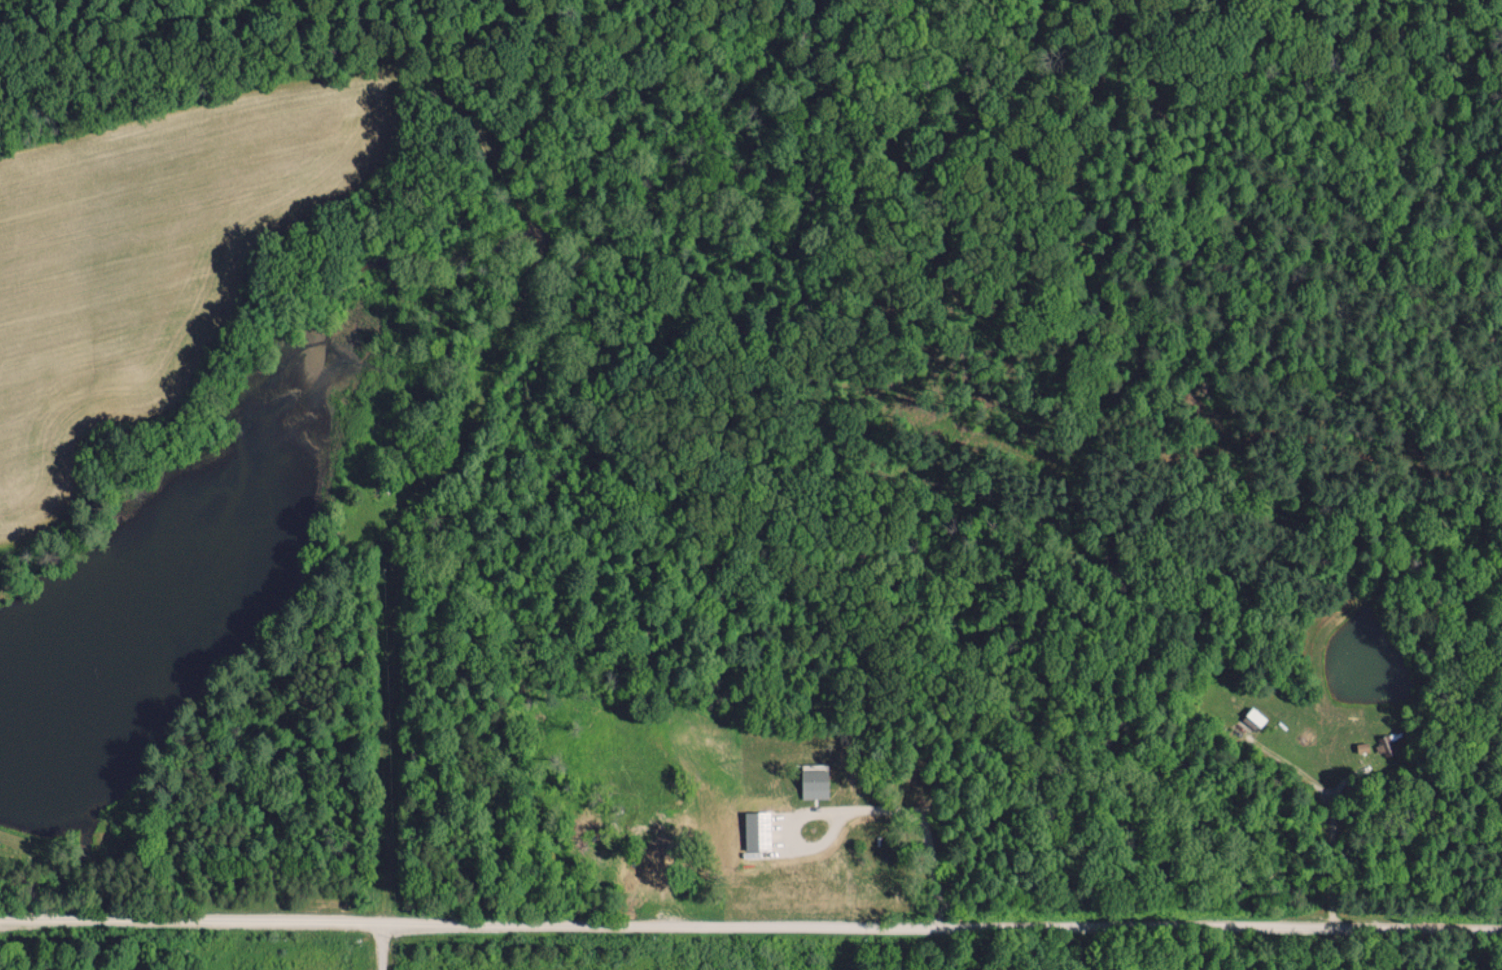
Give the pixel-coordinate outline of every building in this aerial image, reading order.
[(801,798),(828,798),(827,769),(801,769),(801,798)] [(744,812),(744,850),(770,849),(769,811),(744,812)]
